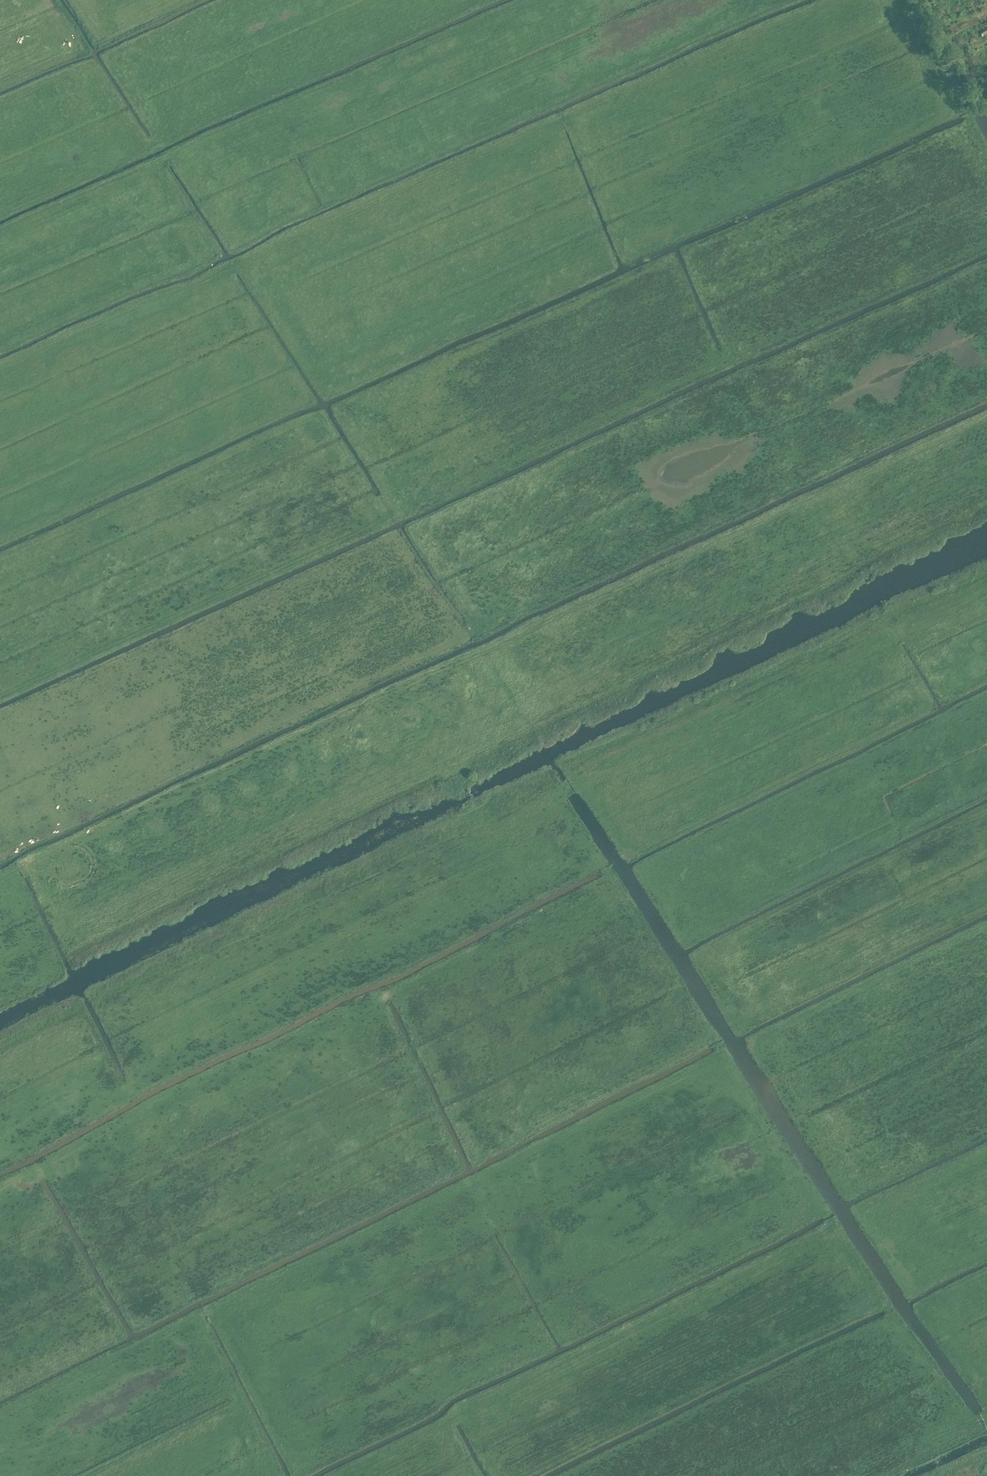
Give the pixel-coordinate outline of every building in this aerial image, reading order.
[(981,37),(986,35),(986,25),(977,30),(981,37)]
